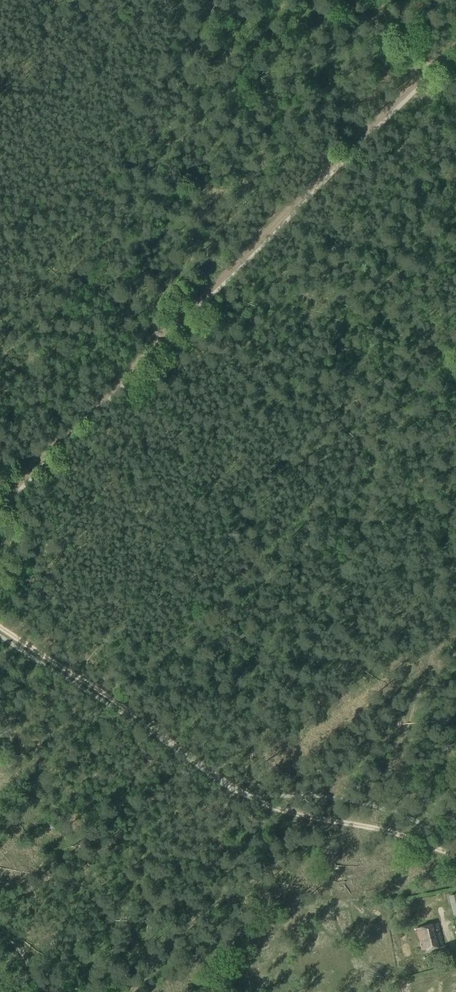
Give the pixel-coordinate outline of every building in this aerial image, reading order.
[(443,945),(438,925),(417,930),(422,951),(443,945)]
